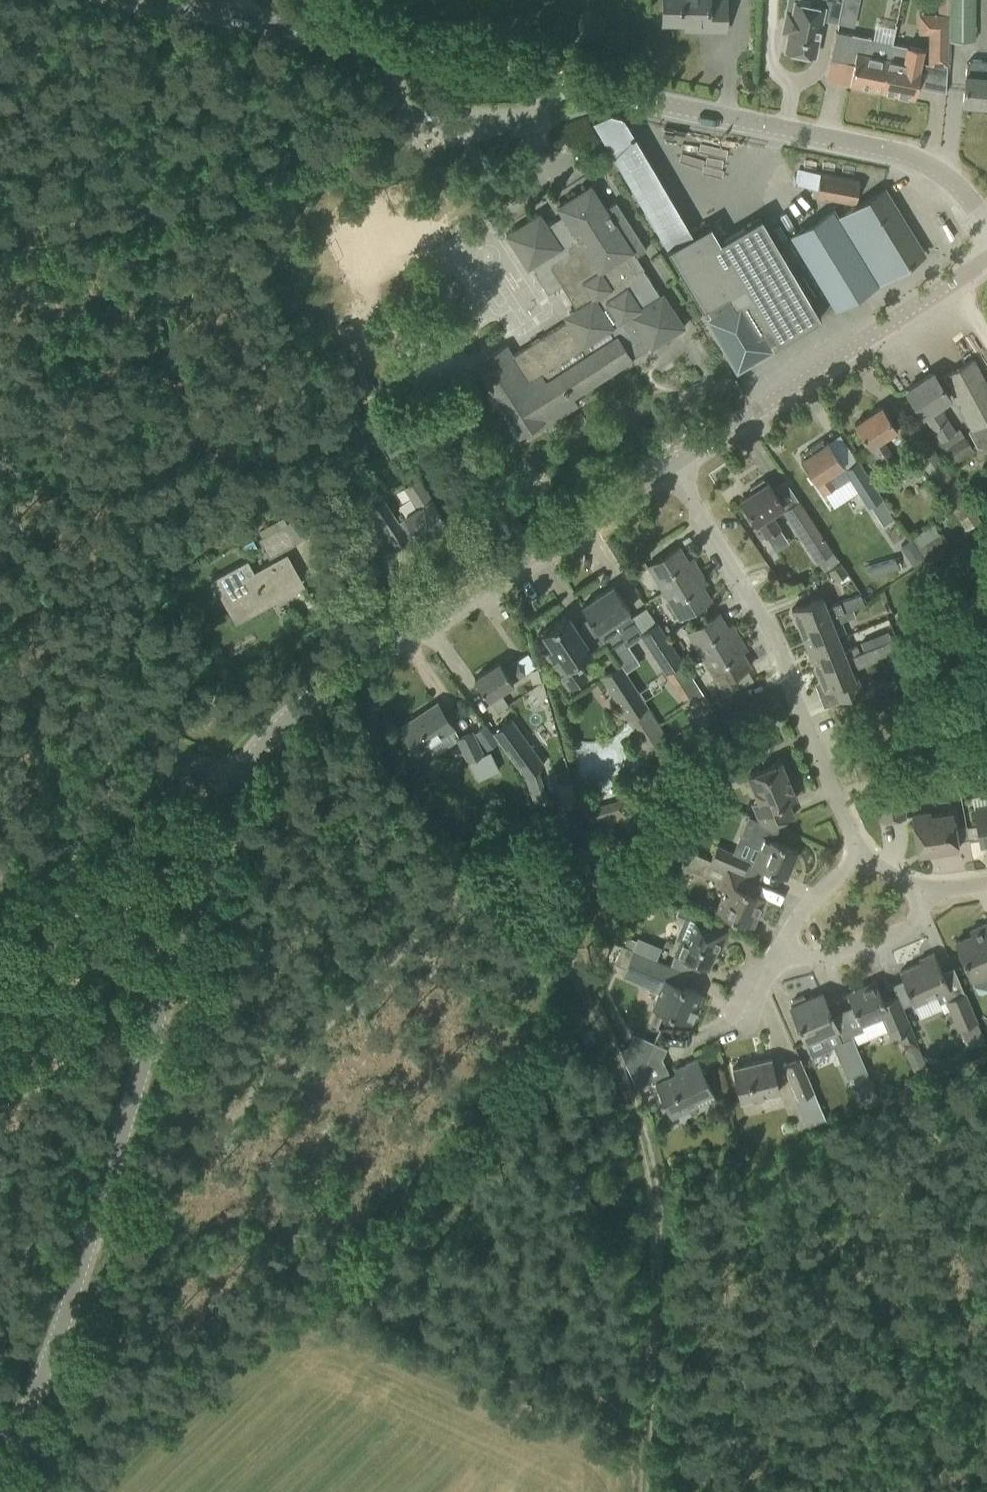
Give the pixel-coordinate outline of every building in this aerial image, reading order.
[(726,30),(726,0),(663,0),(662,22),(694,23),(694,29),(726,30)] [(786,9),(782,31),(788,33),(785,49),(814,55),(824,6),(795,0),(793,11),(786,9)] [(946,12),(948,12),(949,38),(975,39),(976,0),(946,0),(946,12)] [(841,7),(838,21),(853,24),(855,10),(841,7)] [(948,12),(946,12),(919,12),(918,32),(929,32),(929,64),(947,64),(948,38),(949,38),(948,12)] [(826,79),(881,90),(888,58),(891,41),(836,30),(826,79)] [(888,58),(881,90),(914,97),(924,48),(891,41),(888,58)] [(971,58),(967,62),(963,102),(986,105),(986,60),(971,58)] [(816,194),(817,195),(855,201),(859,179),(802,169),(799,184),(817,187),(816,194)] [(576,308),(585,303),(599,306),(612,326),(631,314),(642,332),(643,334),(643,336),(652,349),(685,328),(673,308),(670,310),(643,268),(644,268),(637,257),(647,251),(615,201),(605,207),(591,185),(557,206),(562,215),(548,224),(540,212),(506,233),(528,267),(532,264),(536,271),(535,272),(548,293),(561,284),(576,308)] [(837,215),(833,208),(822,214),(808,189),(720,241),(710,224),(667,249),(703,309),(706,307),(710,314),(707,316),(737,367),(821,317),(820,316),(835,307),(836,308),(879,282),(837,215)] [(868,199),(866,197),(837,215),(879,282),(923,255),(894,207),(895,206),(885,189),(868,199)] [(576,308),(569,312),(567,320),(513,355),(506,344),(483,359),(490,369),(481,375),(512,425),(518,435),(541,421),(544,424),(577,403),(572,395),(632,357),(627,349),(641,340),(641,339),(642,338),(643,337),(643,336),(643,334),(642,332),(631,314),(612,326),(599,306),(585,303),(576,308)] [(969,430),(979,449),(986,445),(986,384),(973,358),(943,375),(972,428),(969,430)] [(956,428),(940,404),(950,397),(933,372),(906,390),(939,439),(956,428)] [(854,424),(865,440),(883,467),(896,459),(882,438),(897,429),(882,406),(854,424)] [(900,431),(965,529),(981,518),(916,420),(900,431)] [(956,428),(939,439),(944,447),(954,462),(974,449),(964,434),(959,426),(956,428)] [(812,452),(801,459),(816,482),(818,481),(824,491),(835,484),(828,474),(843,464),(828,441),(825,443),(823,439),(809,448),(812,452)] [(859,458),(844,468),(869,505),(884,496),(859,458)] [(364,488),(381,549),(412,529),(419,539),(447,521),(417,476),(403,486),(416,507),(397,519),(374,482),(364,488)] [(750,488),(752,491),(741,499),(766,537),(782,527),(772,511),(783,505),(768,481),(766,482),(763,479),(750,488)] [(782,509),(816,560),(833,549),(799,498),(782,509)] [(888,511),(879,517),(886,527),(895,521),(888,511)] [(257,537),(268,557),(309,535),(296,512),(285,519),(286,521),(257,537)] [(935,519),(912,535),(925,553),(947,537),(935,519)] [(648,565),(663,592),(700,570),(693,558),(688,560),(680,546),(648,565)] [(868,563),(872,574),(900,566),(897,554),(868,563)] [(212,579),(219,592),(220,592),(236,620),(269,602),(265,595),(298,576),(286,555),(255,572),(248,559),(212,579)] [(828,569),(836,580),(847,572),(839,561),(828,569)] [(700,570),(663,592),(679,618),(711,599),(703,584),(707,582),(700,570)] [(613,585),(582,605),(581,606),(614,654),(627,646),(611,621),(628,610),(629,609),(613,585),(612,585),(613,585)] [(810,601),(792,609),(800,630),(842,613),(852,609),(850,605),(863,600),(860,593),(826,607),(826,605),(822,597),(821,597),(810,601)] [(686,629),(703,658),(740,636),(732,624),(728,627),(719,612),(702,623),(701,620),(686,629)] [(800,630),(808,650),(839,637),(834,624),(844,620),(842,613),(800,630)] [(544,652),(568,686),(588,673),(578,658),(591,649),(568,615),(541,633),(551,647),(544,652)] [(640,632),(666,671),(682,660),(656,622),(640,632)] [(665,623),(661,626),(665,633),(669,630),(665,623)] [(861,652),(816,669),(824,691),(833,687),(839,700),(865,690),(859,675),(855,676),(850,664),(856,662),(857,665),(901,647),(896,635),(860,649),(861,652)] [(740,636),(703,658),(718,684),(751,665),(742,651),(747,648),(740,636)] [(808,650),(816,669),(861,652),(860,649),(858,644),(844,649),(839,637),(808,650)] [(504,668),(499,661),(474,678),(488,699),(513,682),(512,681),(524,673),(516,660),(504,668)] [(646,705),(648,703),(620,661),(600,674),(628,717),(630,715),(649,744),(665,734),(646,705)] [(898,669),(901,675),(910,671),(908,665),(898,669)] [(537,668),(529,670),(532,682),(540,680),(537,668)] [(400,727),(411,743),(417,752),(454,728),(437,702),(400,727)] [(497,740),(524,779),(544,764),(510,719),(492,732),(497,740)] [(744,738),(749,748),(767,740),(759,722),(744,738)] [(486,724),(475,732),(486,747),(497,740),(492,732),(486,724)] [(456,738),(467,761),(482,753),(471,730),(456,738)] [(750,802),(758,819),(770,825),(794,815),(788,800),(796,797),(781,760),(746,774),(756,799),(750,802)] [(874,789),(879,820),(905,816),(899,775),(874,779),(876,789),(874,789)] [(972,796),(974,805),(981,844),(986,843),(986,793),(972,796)] [(911,814),(918,855),(958,848),(952,809),(932,813),(931,811),(911,814)] [(738,837),(732,852),(748,859),(748,861),(753,863),(767,869),(786,877),(798,849),(773,839),(777,828),(770,825),(758,819),(748,815),(738,837)] [(586,843),(576,846),(580,862),(591,859),(586,843)] [(716,845),(710,858),(709,860),(742,873),(748,861),(748,859),(732,852),(716,845)] [(676,846),(671,857),(682,861),(687,850),(676,846)] [(709,860),(710,858),(688,848),(687,850),(682,861),(681,863),(721,880),(718,886),(723,888),(714,909),(753,926),(765,897),(754,892),(759,880),(742,873),(709,860)] [(679,939),(674,953),(708,967),(719,941),(723,942),(729,928),(688,911),(677,938),(679,939)] [(986,922),(971,929),(973,933),(956,941),(972,980),(973,980),(975,984),(986,986),(986,923),(986,922)] [(701,993),(683,985),(688,972),(622,944),(615,962),(625,966),(622,974),(658,989),(651,1004),(690,1021),(701,993)] [(927,955),(928,959),(900,971),(914,1004),(950,989),(934,952),(927,955)] [(883,1000),(875,980),(847,992),(860,1024),(861,1023),(867,1038),(887,1029),(891,1037),(898,1033),(902,1042),(915,1036),(904,1012),(896,994),(883,1000)] [(790,1005),(798,1024),(812,1055),(813,1055),(812,1053),(830,1046),(830,1047),(831,1047),(826,1035),(838,1030),(822,992),(806,999),(804,995),(791,1000),(793,1004),(790,1005)] [(946,1000),(958,1027),(959,1027),(968,1047),(984,1040),(964,992),(946,1000)] [(866,1069),(868,1065),(854,1033),(835,1041),(849,1073),(852,1074),(860,1091),(873,1085),(866,1069)] [(627,1042),(620,1045),(625,1056),(623,1057),(635,1081),(648,1051),(627,1042)] [(660,1058),(661,1056),(648,1051),(635,1081),(636,1085),(669,1070),(664,1060),(660,1058)] [(921,1053),(908,1058),(910,1063),(914,1067),(920,1067),(924,1063),(924,1058),(921,1053)] [(782,1090),(778,1075),(772,1056),(732,1067),(741,1100),(782,1090)] [(783,1064),(808,1124),(825,1117),(800,1057),(783,1064)] [(676,1072),(658,1080),(655,1082),(672,1116),(715,1096),(697,1058),(674,1069),(676,1072)]
